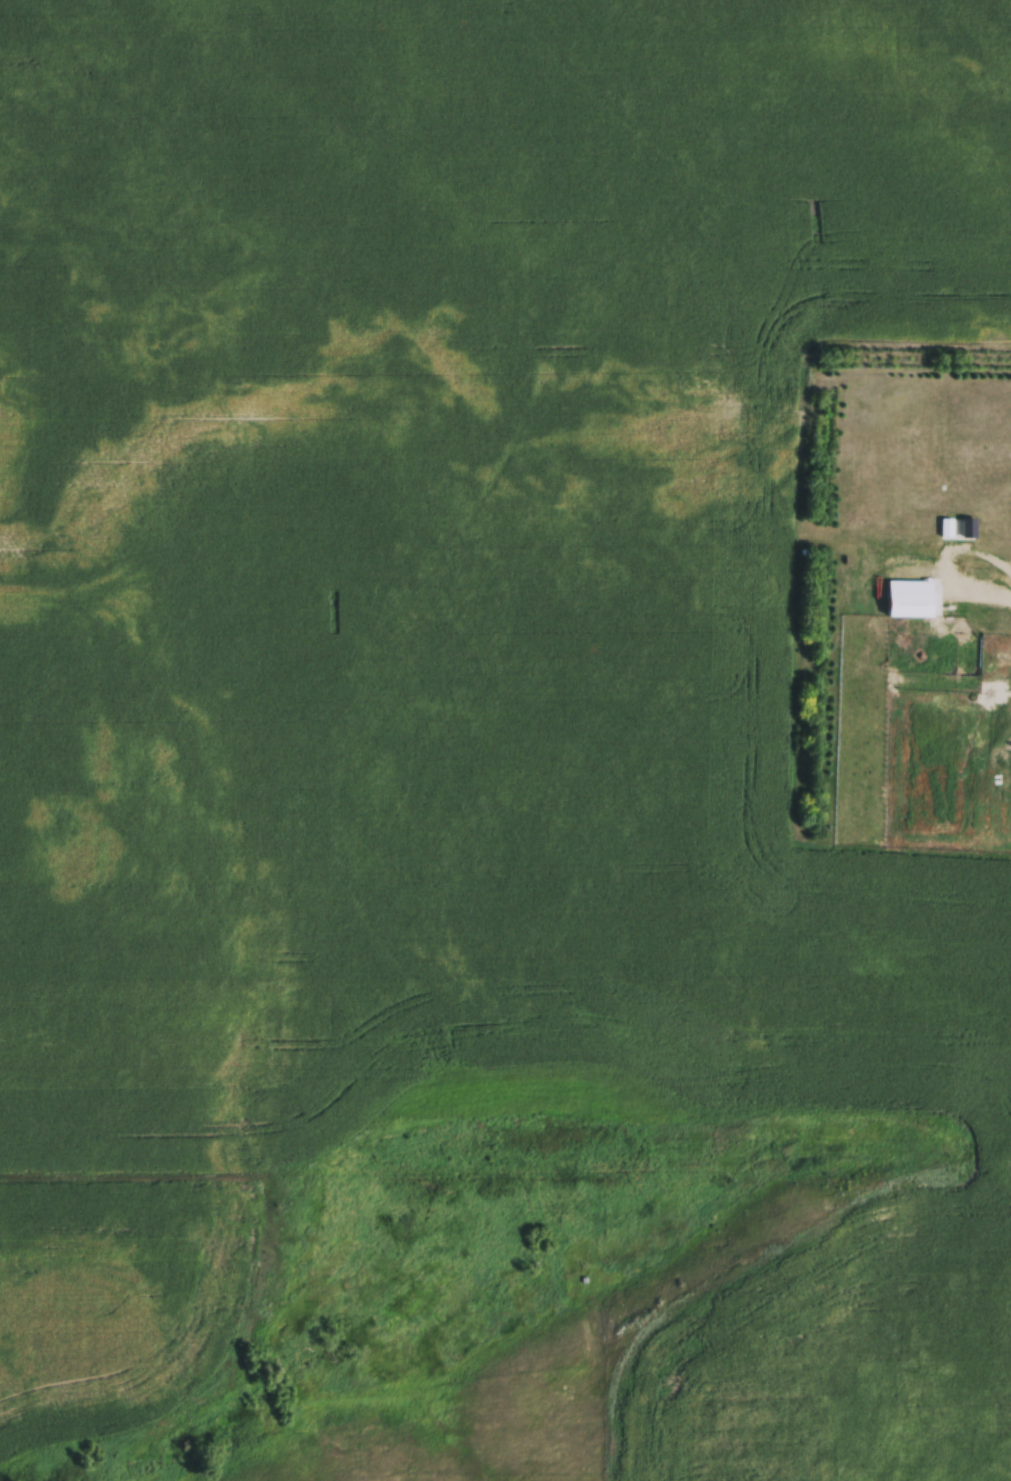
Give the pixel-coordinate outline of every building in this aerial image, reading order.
[(887,584),(887,620),(935,620),(935,584),(887,584)]
